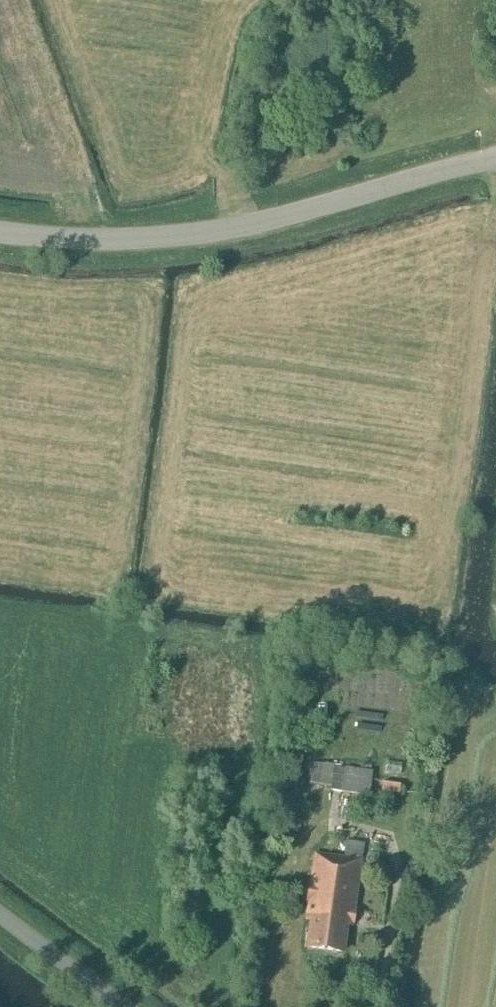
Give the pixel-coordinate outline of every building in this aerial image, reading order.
[(296,825),(303,781),(298,780),(303,757),(284,753),(280,777),(281,777),(273,820),(296,825)] [(369,796),(373,771),(345,766),(345,768),(333,766),(313,763),(310,784),(330,787),(329,790),(369,796)] [(352,926),(360,860),(363,861),(364,843),(347,841),(344,858),(314,855),(306,920),(311,920),(307,948),(343,952),(346,925),(352,926)] [(375,864),(377,856),(369,855),(368,863),(375,864)]
